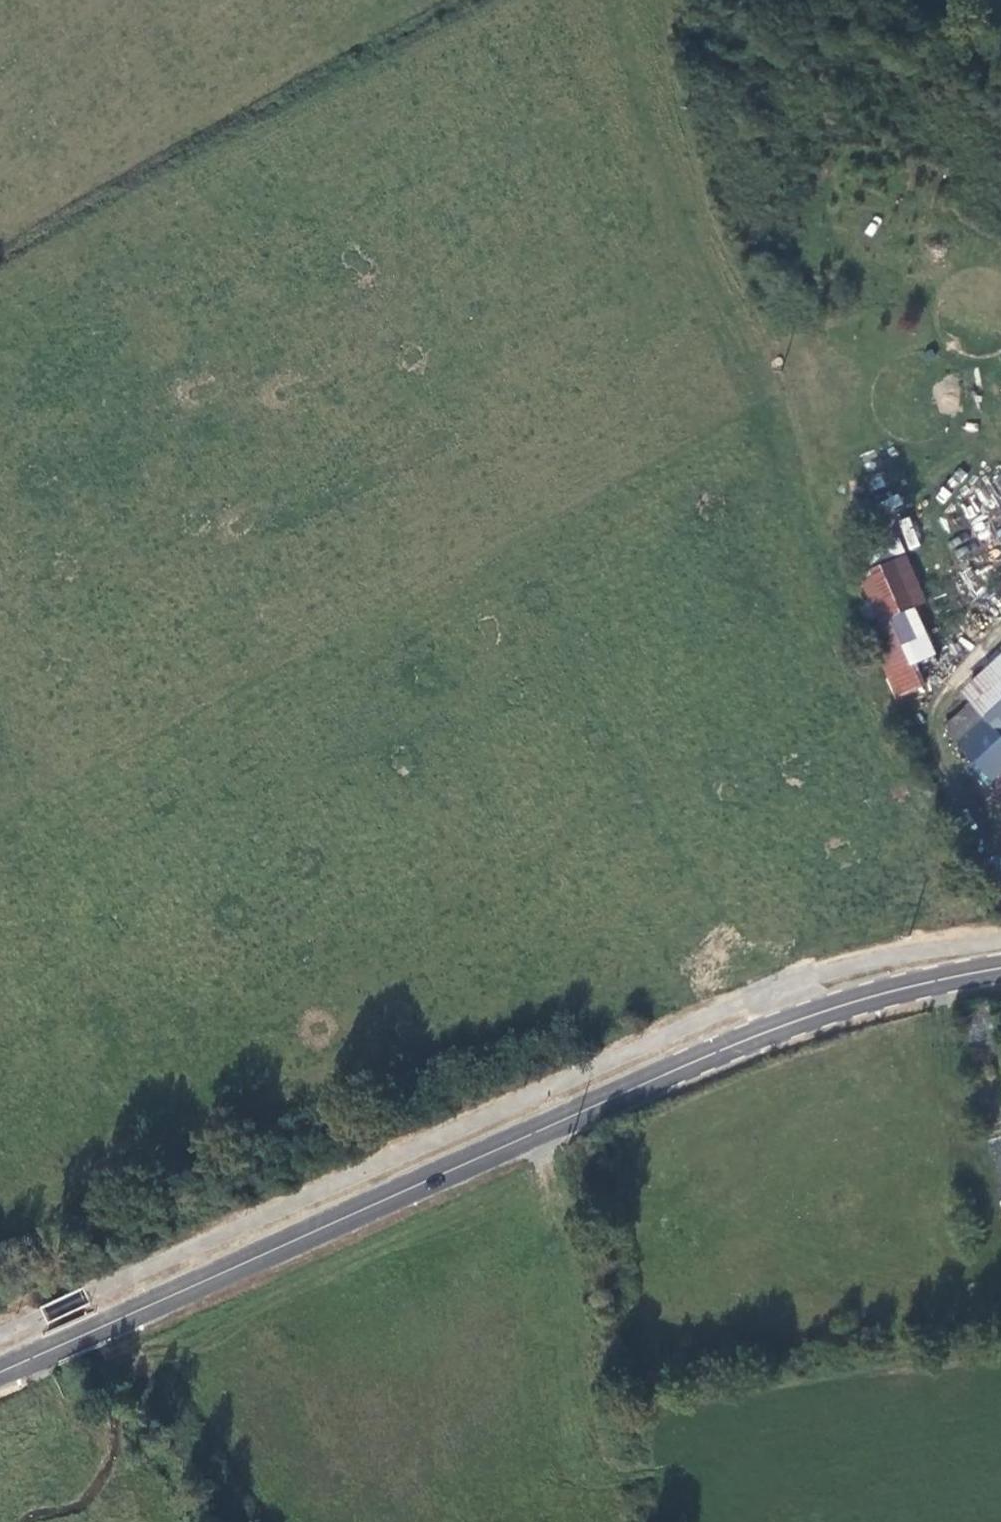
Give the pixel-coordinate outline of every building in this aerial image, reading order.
[(912,516),(900,519),(907,550),(919,547),(912,516)] [(929,603),(907,557),(861,576),(881,624),(895,618),(929,603)] [(927,688),(895,618),(881,624),(868,629),(900,699),(927,688)] [(968,694),(974,702),(1000,678),(1000,664),(968,694)] [(974,702),(1000,731),(1000,678),(974,702)] [(974,702),(948,728),(994,780),(1000,774),(1000,731),(974,702)]
